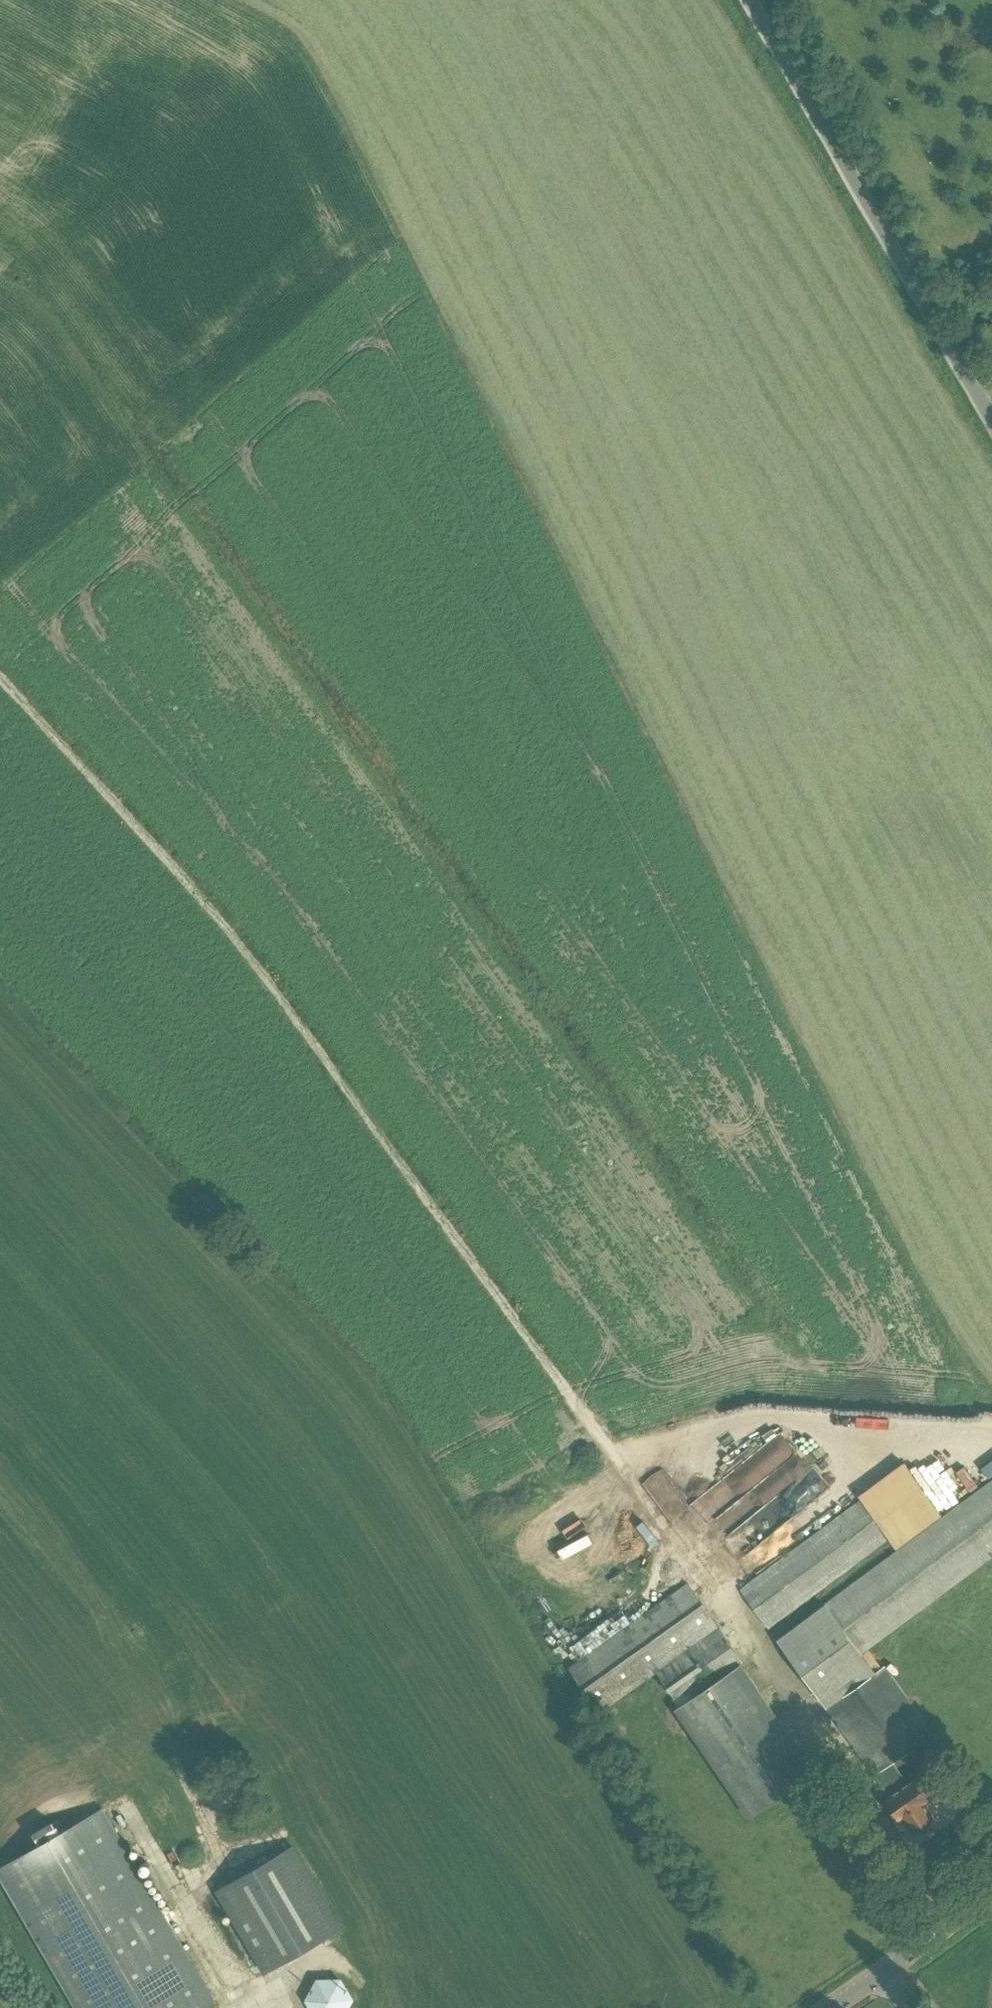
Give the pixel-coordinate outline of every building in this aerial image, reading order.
[(772,1440),(693,1489),(706,1511),(722,1519),(748,1502),(757,1507),(730,1524),(724,1535),(728,1542),(746,1539),(745,1533),(762,1522),(759,1505),(774,1513),(778,1505),(787,1503),(779,1499),(792,1497),(789,1480),(804,1487),(820,1484),(809,1466),(766,1493),(763,1488),(761,1475),(756,1478),(772,1446),(773,1447),(789,1444),(771,1417),(775,1439),(772,1440)] [(775,1638),(876,1776),(893,1763),(904,1778),(916,1769),(905,1754),(933,1734),(885,1666),(876,1673),(862,1653),(991,1556),(991,1480),(775,1638)] [(795,1612),(889,1538),(861,1500),(792,1551),(789,1553),(740,1589),(770,1630),(795,1612)] [(689,1582),(568,1668),(600,1713),(653,1675),(750,1817),(816,1772),(741,1664),(744,1662),(689,1582)] [(912,1782),(887,1799),(900,1818),(903,1816),(913,1830),(931,1818),(921,1802),(936,1791),(924,1776),(913,1784),(912,1782)] [(0,1869),(0,1878),(76,2007),(203,2007),(214,2002),(101,1809),(0,1869)] [(292,1847),(216,1891),(264,1973),(339,1929),(292,1847)] [(307,2000),(312,2007),(346,2007),(351,1999),(340,1980),(318,1981),(307,2000)] [(253,2001),(244,1987),(230,1995),(238,2007),(242,2007),(253,2001)]
